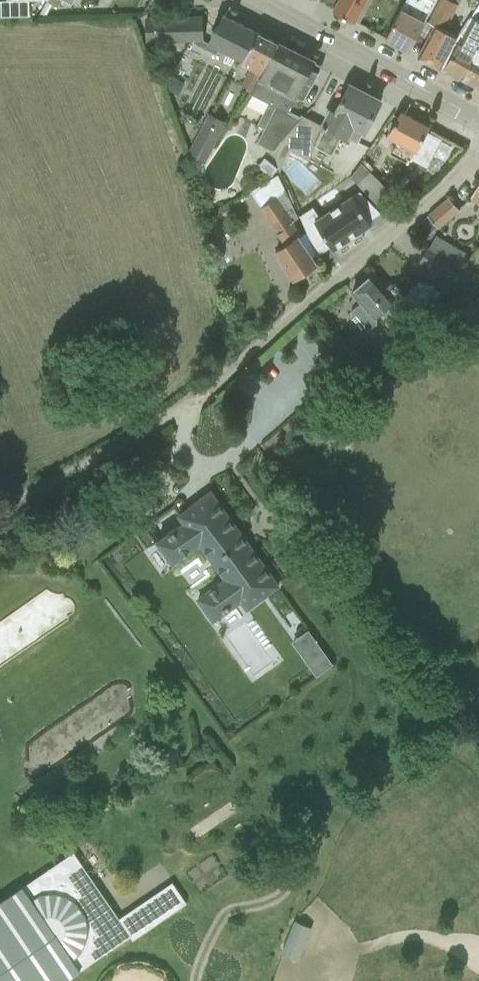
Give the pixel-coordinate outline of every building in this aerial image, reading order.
[(5,0),(7,0),(6,6),(0,6),(0,18),(29,17),(29,0),(5,0)] [(39,13),(44,16),(50,7),(48,7),(49,3),(57,8),(61,0),(70,5),(73,0),(47,0),(39,13)] [(332,9),(358,23),(370,0),(337,0),(332,9)] [(386,39),(408,50),(434,1),(432,0),(407,0),(386,39)] [(417,55),(440,67),(442,64),(454,41),(456,36),(443,29),(457,3),(459,0),(439,0),(428,22),(433,25),(417,55)] [(222,15),(213,33),(209,42),(219,47),(242,59),(256,32),(222,15)] [(442,64),(446,66),(444,70),(462,79),(478,47),(478,20),(470,15),(456,36),(454,41),(442,64)] [(201,17),(146,19),(146,27),(147,42),(193,39),(193,43),(215,55),(219,47),(209,42),(202,39),(201,17)] [(256,32),(242,59),(240,63),(250,68),(240,86),(250,91),(251,91),(276,42),(256,32)] [(251,91),(250,91),(249,93),(268,102),(256,126),(263,130),(256,143),(270,150),(271,149),(277,142),(299,118),(287,111),(290,106),(300,103),(301,100),(303,101),(321,65),(276,42),(251,91)] [(462,79),(478,88),(478,47),(462,79)] [(271,149),(277,167),(279,171),(291,150),(306,158),(313,144),(330,153),(340,133),(356,141),(362,129),(364,130),(370,118),(380,100),(361,91),(360,93),(347,87),(334,112),(330,110),(321,126),(301,116),(299,118),(277,142),(271,149)] [(390,153),(391,154),(408,163),(415,149),(416,150),(428,126),(400,111),(387,135),(397,140),(390,153)] [(188,153),(204,162),(226,121),(209,112),(188,153)] [(258,165),(271,175),(277,167),(264,157),(258,165)] [(350,175),(363,189),(377,204),(390,191),(361,162),(350,175)] [(275,175),(249,191),(285,244),(275,251),(293,278),(315,263),(298,237),(301,235),(291,221),(297,217),(275,175)] [(469,198),(478,204),(478,181),(469,198)] [(312,207),(299,216),(316,256),(330,246),(333,249),(371,224),(368,220),(380,213),(359,191),(352,196),(352,195),(319,217),(312,207)] [(448,197),(427,215),(438,227),(459,209),(448,197)] [(427,248),(419,261),(472,292),(478,280),(478,276),(463,267),(427,247),(427,248)] [(349,317),(361,331),(367,331),(375,324),(376,318),(374,317),(381,311),(398,330),(409,319),(402,311),(409,306),(409,302),(418,312),(439,293),(431,284),(418,282),(403,295),(394,284),(389,284),(384,289),(371,274),(351,291),(361,302),(350,311),(349,317)] [(362,345),(352,334),(341,343),(351,354),(362,345)] [(229,515),(218,522),(203,500),(177,517),(182,524),(150,547),(165,567),(198,545),(222,581),(195,601),(212,624),(213,623),(220,633),(245,616),(247,618),(250,616),(246,610),(268,594),(264,587),(274,580),(229,515)] [(253,639),(270,635),(267,622),(250,626),(253,639)] [(119,916),(132,935),(129,938),(132,942),(279,842),(257,810),(233,826),(237,833),(207,853),(208,855),(119,916)] [(129,938),(132,935),(119,916),(75,851),(0,902),(0,980),(65,980),(129,938)]
